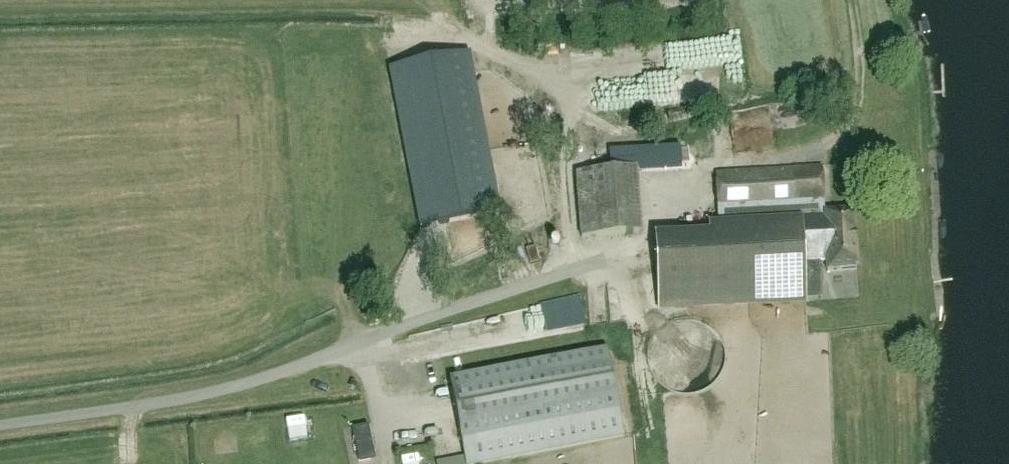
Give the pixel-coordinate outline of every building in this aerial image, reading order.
[(498,212),(467,53),(389,69),(420,228),(498,212)] [(765,103),(727,107),(730,132),(768,127),(765,103)] [(713,172),(716,224),(707,225),(708,243),(654,246),(657,307),(804,299),(802,264),(825,263),(826,270),(856,269),(853,210),(823,212),(821,167),(713,172)] [(575,173),(580,237),(641,232),(636,169),(575,173)] [(576,298),(415,326),(420,351),(580,323),(576,298)] [(663,391),(675,396),(688,397),(700,395),(712,388),(720,378),(725,365),(725,352),(722,341),(716,331),(707,323),(696,318),(684,317),(672,319),(661,325),(653,333),(647,345),(645,358),(647,370),(653,382),(663,391)] [(609,362),(607,350),(449,380),(465,463),(474,463),(623,435),(609,362)] [(301,410),(280,411),(282,438),(302,437),(301,410)] [(356,430),(362,459),(374,456),(368,427),(356,430)]
